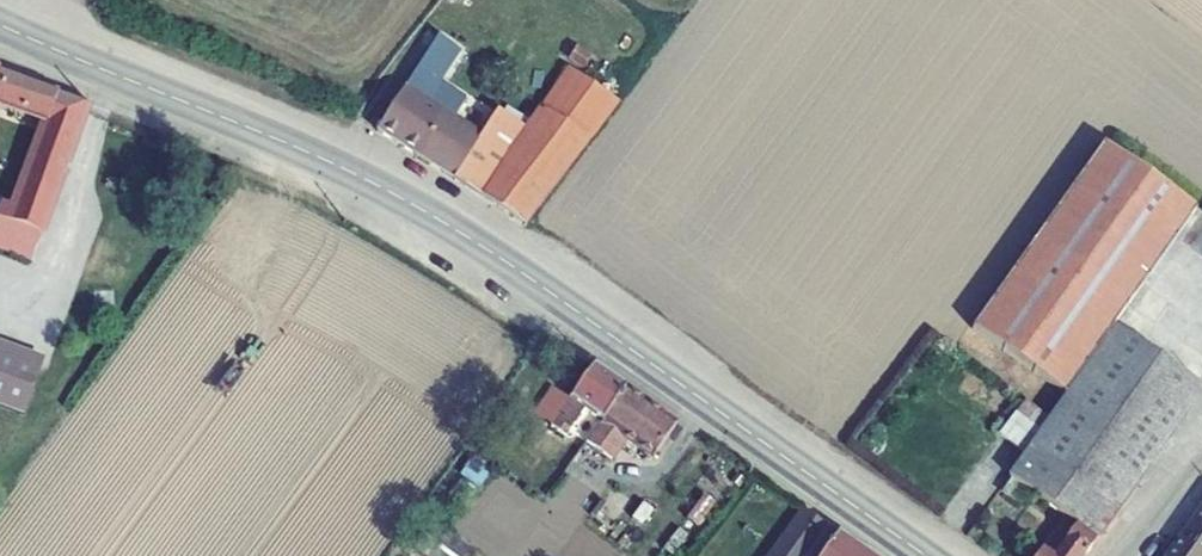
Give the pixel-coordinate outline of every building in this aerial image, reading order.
[(425,55),(377,131),(454,180),(482,138),(427,103),(448,70),(425,55)] [(499,110),(482,138),(454,180),(469,190),(525,226),(533,215),(620,102),(566,66),(525,126),(499,110)] [(22,119),(34,84),(0,72),(0,111),(22,119)] [(58,93),(34,84),(22,119),(45,127),(58,93)] [(58,93),(45,127),(15,211),(2,207),(0,213),(0,254),(30,265),(83,120),(89,104),(58,93)] [(1201,393),(1201,388),(1117,327),(1200,210),(1108,144),(975,329),(1068,395),(1054,414),(1053,416),(1140,479),(1201,393)] [(0,348),(0,412),(25,421),(45,365),(0,348)] [(628,387),(596,365),(578,390),(534,452),(549,462),(568,435),(585,447),(628,387)] [(585,447),(572,465),(587,475),(601,456),(638,482),(679,424),(628,387),(585,447)] [(1053,416),(1054,414),(1030,397),(1000,438),(1024,456),(1028,450),(1053,416)] [(1028,450),(1117,511),(1140,479),(1053,416),(1028,450)] [(1028,450),(1024,456),(1008,478),(1067,519),(1040,555),(1085,555),(1098,539),(1116,513),(1117,511),(1028,450)] [(1168,555),(1201,555),(1201,508),(1168,555)] [(802,509),(769,555),(869,555),(802,509)]
